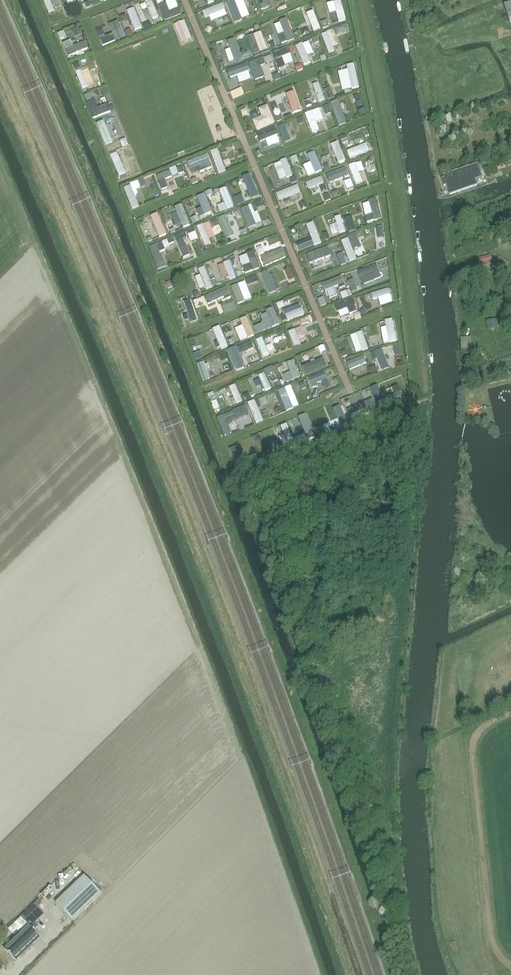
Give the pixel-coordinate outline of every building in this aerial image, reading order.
[(47,14),(53,12),(48,0),(41,0),(47,14)] [(150,19),(157,17),(150,0),(142,0),(150,19)] [(344,18),(339,0),(332,0),(331,0),(336,20),(344,18)] [(176,7),(167,10),(165,2),(157,5),(161,18),(178,12),(176,7)] [(138,3),(134,5),(140,15),(143,13),(138,3)] [(216,19),(217,23),(227,21),(222,4),(200,10),(202,18),(207,16),(208,21),(216,19)] [(136,12),(129,14),(134,32),(140,31),(136,12)] [(115,19),(109,21),(113,32),(119,30),(115,19)] [(283,39),(289,37),(285,19),(272,23),(275,35),(282,33),(283,39)] [(174,25),(182,43),(192,39),(184,21),(174,25)] [(149,22),(142,25),(144,31),(151,28),(149,22)] [(264,49),(259,33),(249,36),(247,28),(235,32),(237,40),(245,38),(247,45),(256,42),(259,51),(264,49)] [(331,46),(337,44),(331,28),(320,32),(327,52),(333,50),(331,46)] [(61,42),(67,57),(86,49),(83,42),(72,46),(69,39),(61,42)] [(234,39),(228,40),(231,57),(237,56),(234,39)] [(349,94),(358,93),(354,60),(346,61),(349,94)] [(228,69),(230,78),(248,75),(247,66),(228,69)] [(260,80),(257,67),(249,69),(253,82),(260,80)] [(91,85),(87,70),(80,72),(79,70),(74,71),(79,88),(91,85)] [(316,81),(311,83),(317,101),(323,99),(316,81)] [(284,93),(288,114),(298,112),(294,91),(284,93)] [(256,109),(259,117),(249,121),(255,133),(273,125),(264,105),(256,109)] [(316,109),(304,113),(310,132),(317,130),(315,123),(320,121),(316,109)] [(258,141),(274,134),(272,128),(255,135),(258,141)] [(110,136),(100,139),(105,151),(114,147),(110,136)] [(126,139),(120,141),(122,147),(128,145),(126,139)] [(363,142),(345,150),(348,157),(366,150),(363,142)] [(329,156),(332,163),(343,159),(338,144),(331,147),(334,154),(329,156)] [(216,150),(208,153),(217,176),(224,173),(216,150)] [(464,167),(462,162),(464,162),(460,150),(449,154),(455,172),(448,174),(452,186),(459,184),(461,190),(471,186),(470,181),(477,178),(473,165),(464,167)] [(313,175),(321,172),(313,152),(305,155),(313,175)] [(325,155),(319,157),(321,163),(327,160),(325,155)] [(223,167),(229,165),(227,159),(221,161),(223,167)] [(279,161),(285,179),(291,177),(284,159),(279,161)] [(347,164),(354,184),(360,182),(353,162),(347,164)] [(208,163),(197,167),(199,172),(210,168),(208,163)] [(324,176),(328,184),(346,176),(343,168),(324,176)] [(248,175),(240,178),(250,201),(257,198),(248,175)] [(306,190),(322,186),(320,177),(304,182),(306,190)] [(295,185),(274,195),(277,201),(298,192),(295,185)] [(130,211),(137,209),(129,187),(122,189),(130,211)] [(224,210),(230,209),(226,189),(216,191),(217,201),(222,200),(224,210)] [(196,198),(204,217),(211,214),(202,196),(196,198)] [(239,196),(233,198),(237,205),(242,203),(239,196)] [(375,199),(367,200),(371,220),(379,219),(375,199)] [(246,230),(254,227),(246,207),(239,210),(246,230)] [(173,223),(178,221),(182,230),(188,227),(181,208),(169,213),(173,223)] [(339,215),(332,217),(338,234),(344,232),(339,215)] [(191,219),(193,225),(199,222),(196,217),(191,219)] [(238,236),(245,233),(237,217),(231,219),(238,236)] [(311,222),(304,225),(312,247),(320,244),(311,222)] [(201,225),(195,228),(203,248),(210,245),(201,225)] [(279,243),(276,238),(267,243),(265,238),(259,241),(264,250),(279,243)] [(502,238),(496,240),(498,246),(504,244),(502,238)] [(305,254),(308,264),(329,258),(326,249),(305,254)] [(280,251),(260,259),(263,267),(283,259),(280,251)] [(342,253),(336,255),(340,266),(346,263),(342,253)] [(491,254),(479,258),(481,265),(493,261),(491,254)] [(240,267),(248,265),(246,255),(237,257),(240,267)] [(227,261),(221,263),(229,281),(235,279),(227,261)] [(357,278),(377,272),(374,263),(354,269),(357,278)] [(204,268),(207,276),(216,273),(213,265),(204,268)] [(249,265),(241,268),(243,273),(251,271),(249,265)] [(204,290),(211,287),(202,268),(191,272),(197,286),(202,284),(204,290)] [(266,271),(259,274),(267,293),(274,290),(266,271)] [(323,291),(342,284),(340,277),(320,284),(323,291)] [(238,291),(244,288),(240,281),(234,284),(238,291)] [(387,288),(368,292),(369,299),(389,295),(387,288)] [(191,303),(182,305),(186,323),(195,321),(191,303)] [(272,307),(266,308),(270,327),(277,325),(272,307)] [(300,307),(283,313),(285,319),(303,313),(300,307)] [(364,308),(360,311),(364,317),(368,314),(364,308)] [(310,316),(300,320),(302,325),(312,321),(311,316),(310,316)] [(488,328),(497,327),(495,319),(487,321),(488,328)] [(259,325),(253,328),(256,335),(262,332),(259,325)] [(461,349),(471,348),(470,337),(460,337),(461,349)] [(203,358),(202,353),(199,352),(194,354),(197,360),(203,358)] [(370,368),(372,374),(378,371),(375,366),(370,368)] [(380,390),(373,393),(375,399),(382,396),(380,390)] [(220,409),(217,401),(212,403),(214,411),(220,409)] [(323,433),(319,425),(314,428),(318,435),(323,433)] [(299,445),(307,442),(304,434),(295,438),(299,445)] [(101,893),(85,876),(56,904),(72,921),(101,893)] [(48,901),(44,897),(1,937),(9,945),(4,949),(16,961),(41,937),(31,927),(50,908),(46,903),(48,901)]
